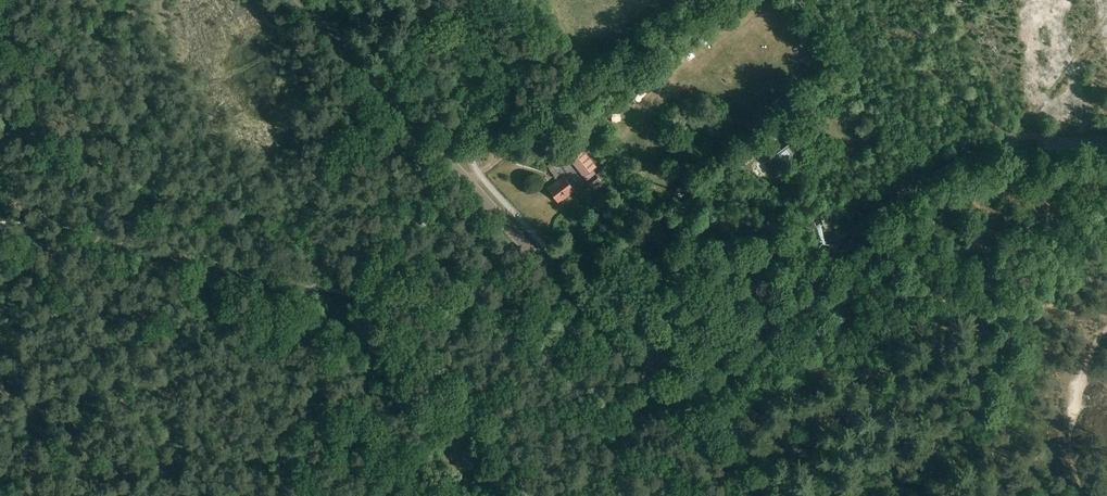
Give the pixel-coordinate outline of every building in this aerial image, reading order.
[(864,118),(871,113),(867,107),(859,112),(864,118)] [(756,157),(773,145),(768,138),(751,150),(756,157)] [(786,141),(770,154),(780,165),(795,153),(786,141)] [(570,159),(583,176),(596,166),(583,149),(570,159)] [(587,181),(591,187),(601,180),(600,179),(605,176),(601,170),(596,174),(587,181)] [(559,202),(575,190),(564,175),(548,188),(559,202)] [(825,229),(831,227),(828,216),(821,219),(825,229)] [(646,231),(660,249),(668,243),(653,225),(646,231)] [(466,438),(450,442),(456,466),(472,461),(466,438)]
